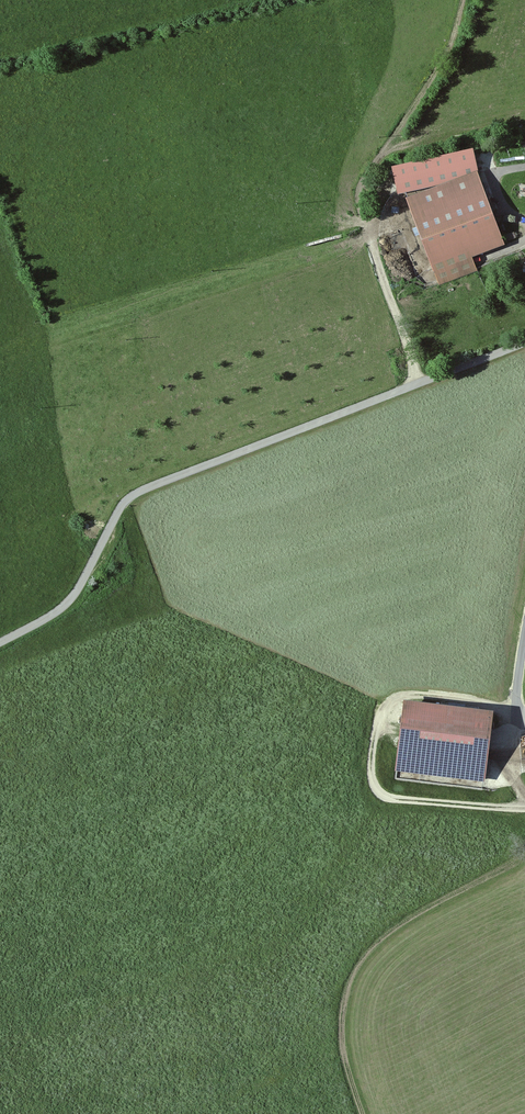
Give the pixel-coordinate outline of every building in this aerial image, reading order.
[(472,151),(392,169),(398,197),(478,179),(472,151)] [(501,238),(481,182),(412,208),(432,264),(501,238)] [(397,769),(483,779),(491,715),(404,704),(397,769)]
